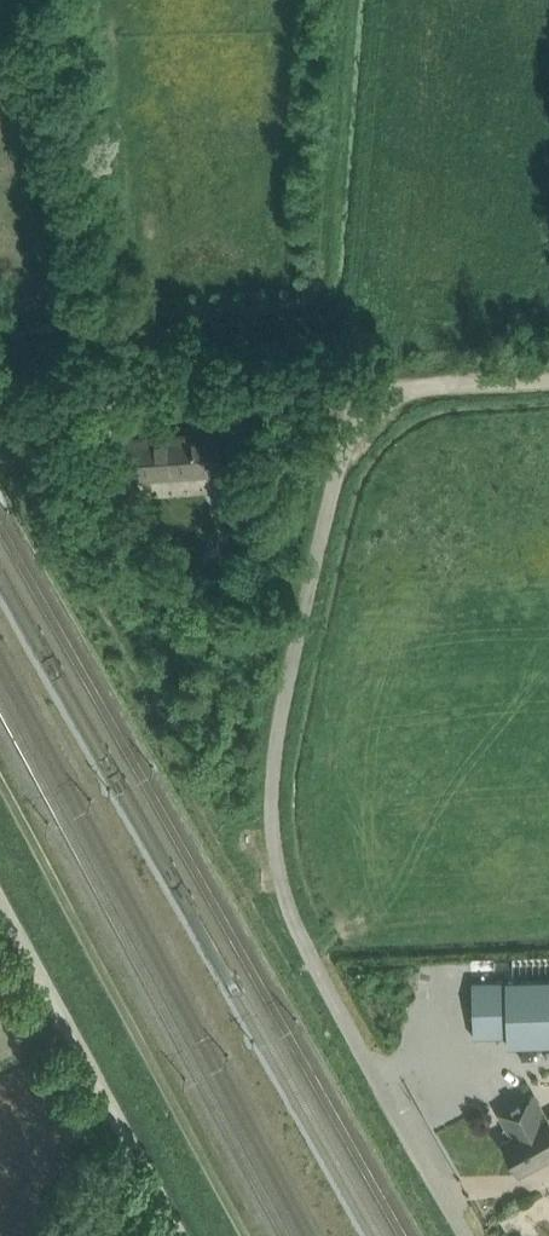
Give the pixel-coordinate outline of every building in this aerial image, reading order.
[(134,478),(221,471),(218,433),(131,439),(134,478)] [(548,1044),(548,979),(473,981),(474,1037),(508,1036),(508,1045),(548,1044)] [(544,1108),(541,1110),(532,1094),(500,1112),(513,1135),(503,1141),(521,1172),(548,1157),(548,1118),(544,1108)]
